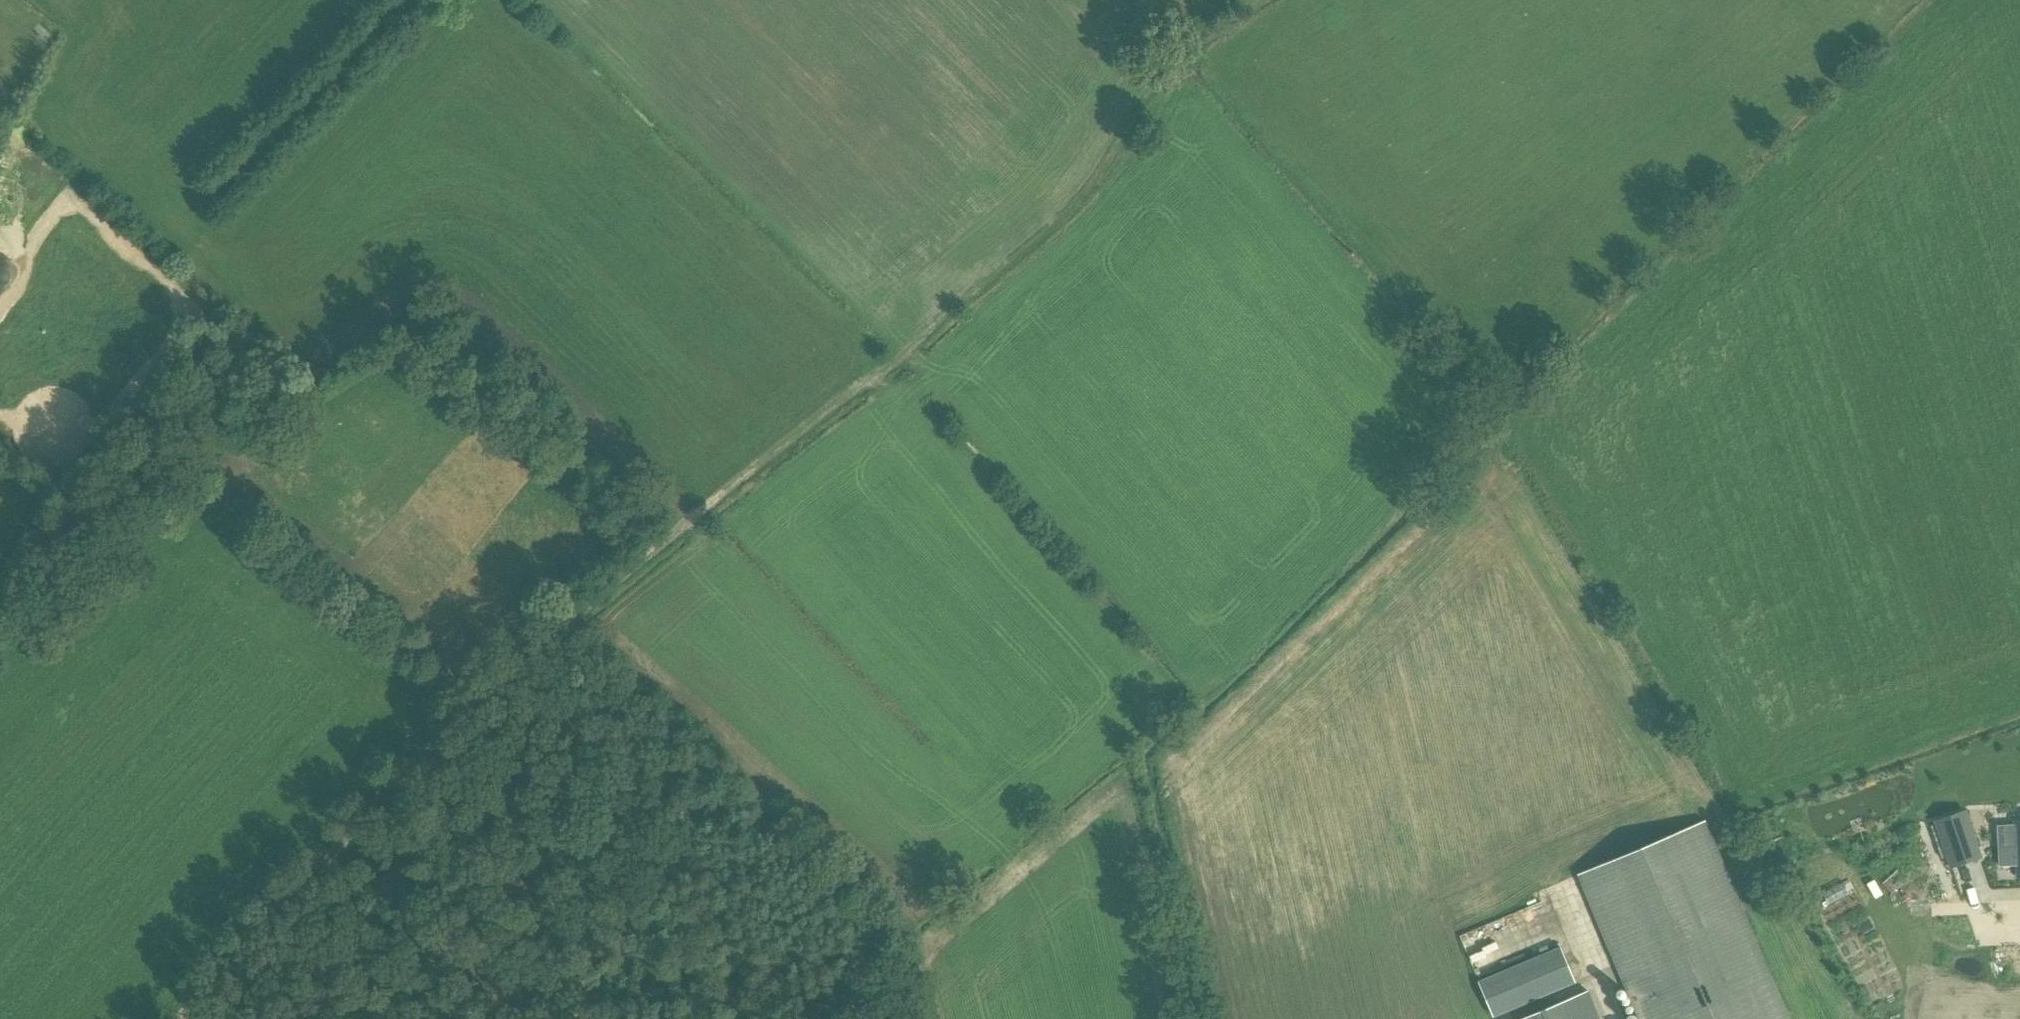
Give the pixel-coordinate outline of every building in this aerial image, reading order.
[(1971,813),(1942,822),(1957,868),(1987,858),(1971,813)] [(1706,821),(1579,875),(1639,1018),(1789,1018),(1706,821)] [(2000,847),(2001,868),(2017,867),(2018,879),(2019,879),(2019,824),(2015,824),(2016,847),(2000,847)] [(1479,980),(1494,1016),(1575,981),(1560,945),(1479,980)] [(1587,990),(1518,1018),(1599,1018),(1587,990)]
